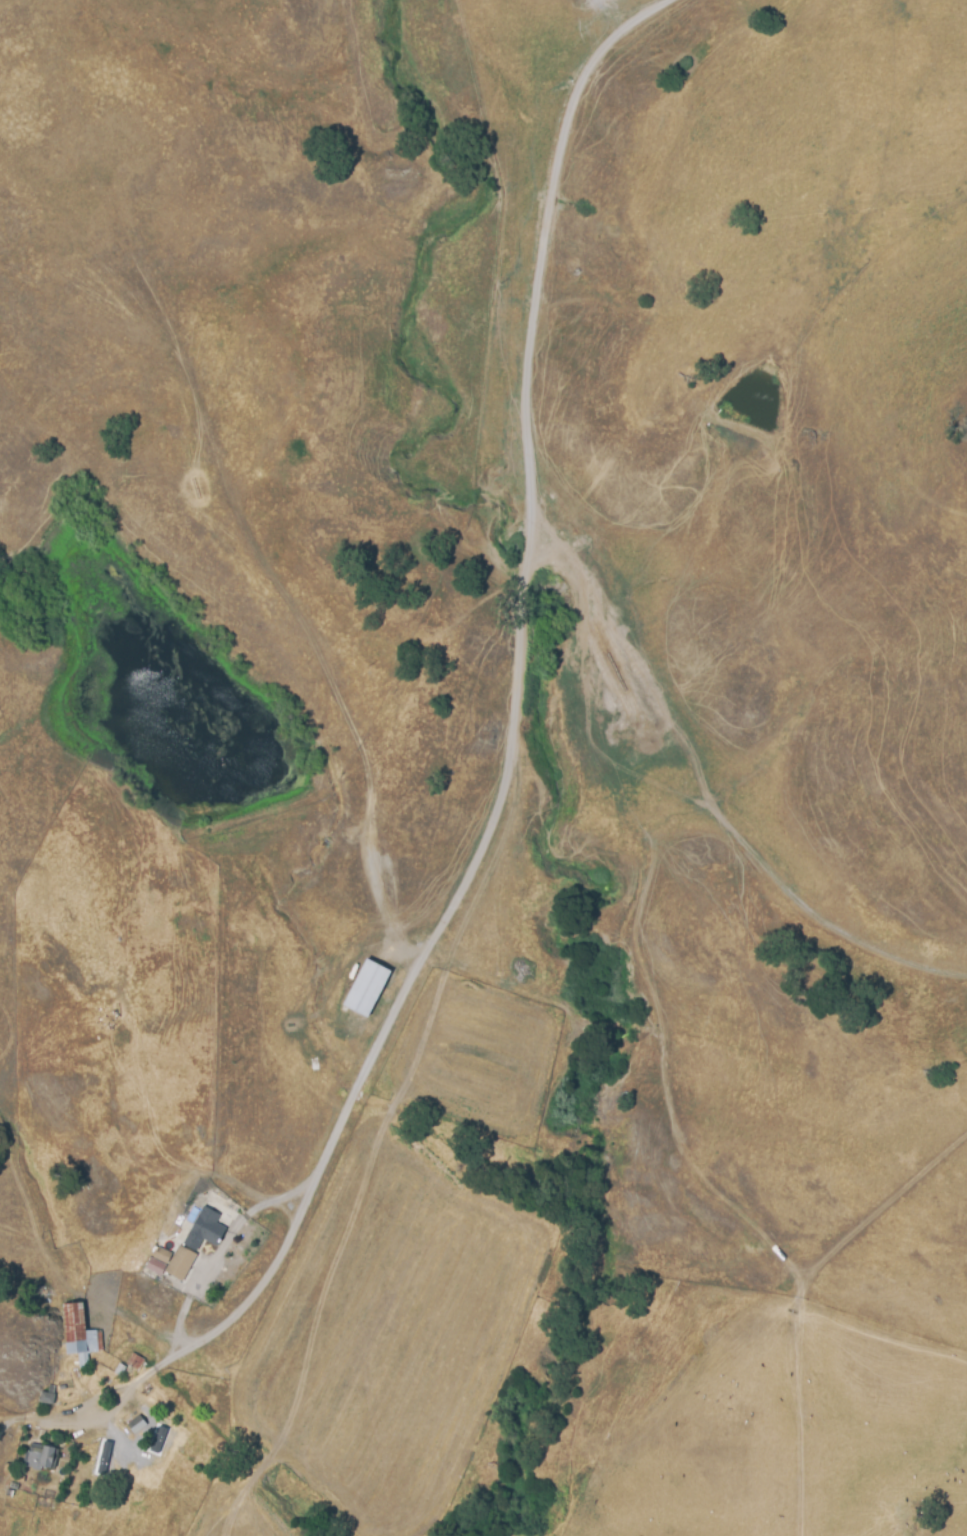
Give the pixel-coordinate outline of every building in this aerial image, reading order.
[(367,958),(392,971),(368,1017),(343,1004),(367,958)] [(204,1206),(221,1216),(217,1223),(227,1229),(217,1248),(203,1240),(180,1281),(164,1272),(179,1245),(182,1246),(204,1206)] [(172,1254),(166,1264),(154,1258),(160,1247),(172,1254)] [(166,1266),(159,1278),(145,1270),(152,1258),(166,1266)] [(87,1329),(100,1329),(102,1351),(91,1352),(92,1367),(82,1367),(81,1354),(67,1354),(64,1303),(86,1301),(87,1329)] [(147,1358),(140,1369),(133,1365),(126,1377),(115,1371),(121,1360),(127,1363),(134,1351),(147,1358)] [(177,1404),(171,1410),(158,1398),(165,1391),(177,1404)] [(158,1400),(166,1411),(148,1425),(152,1431),(148,1435),(143,1428),(127,1440),(119,1429),(158,1400)] [(60,1449),(55,1470),(47,1469),(46,1471),(34,1468),(34,1466),(25,1463),(28,1451),(31,1452),(33,1443),(60,1449)] [(27,1475),(25,1481),(11,1479),(13,1472),(27,1475)]
